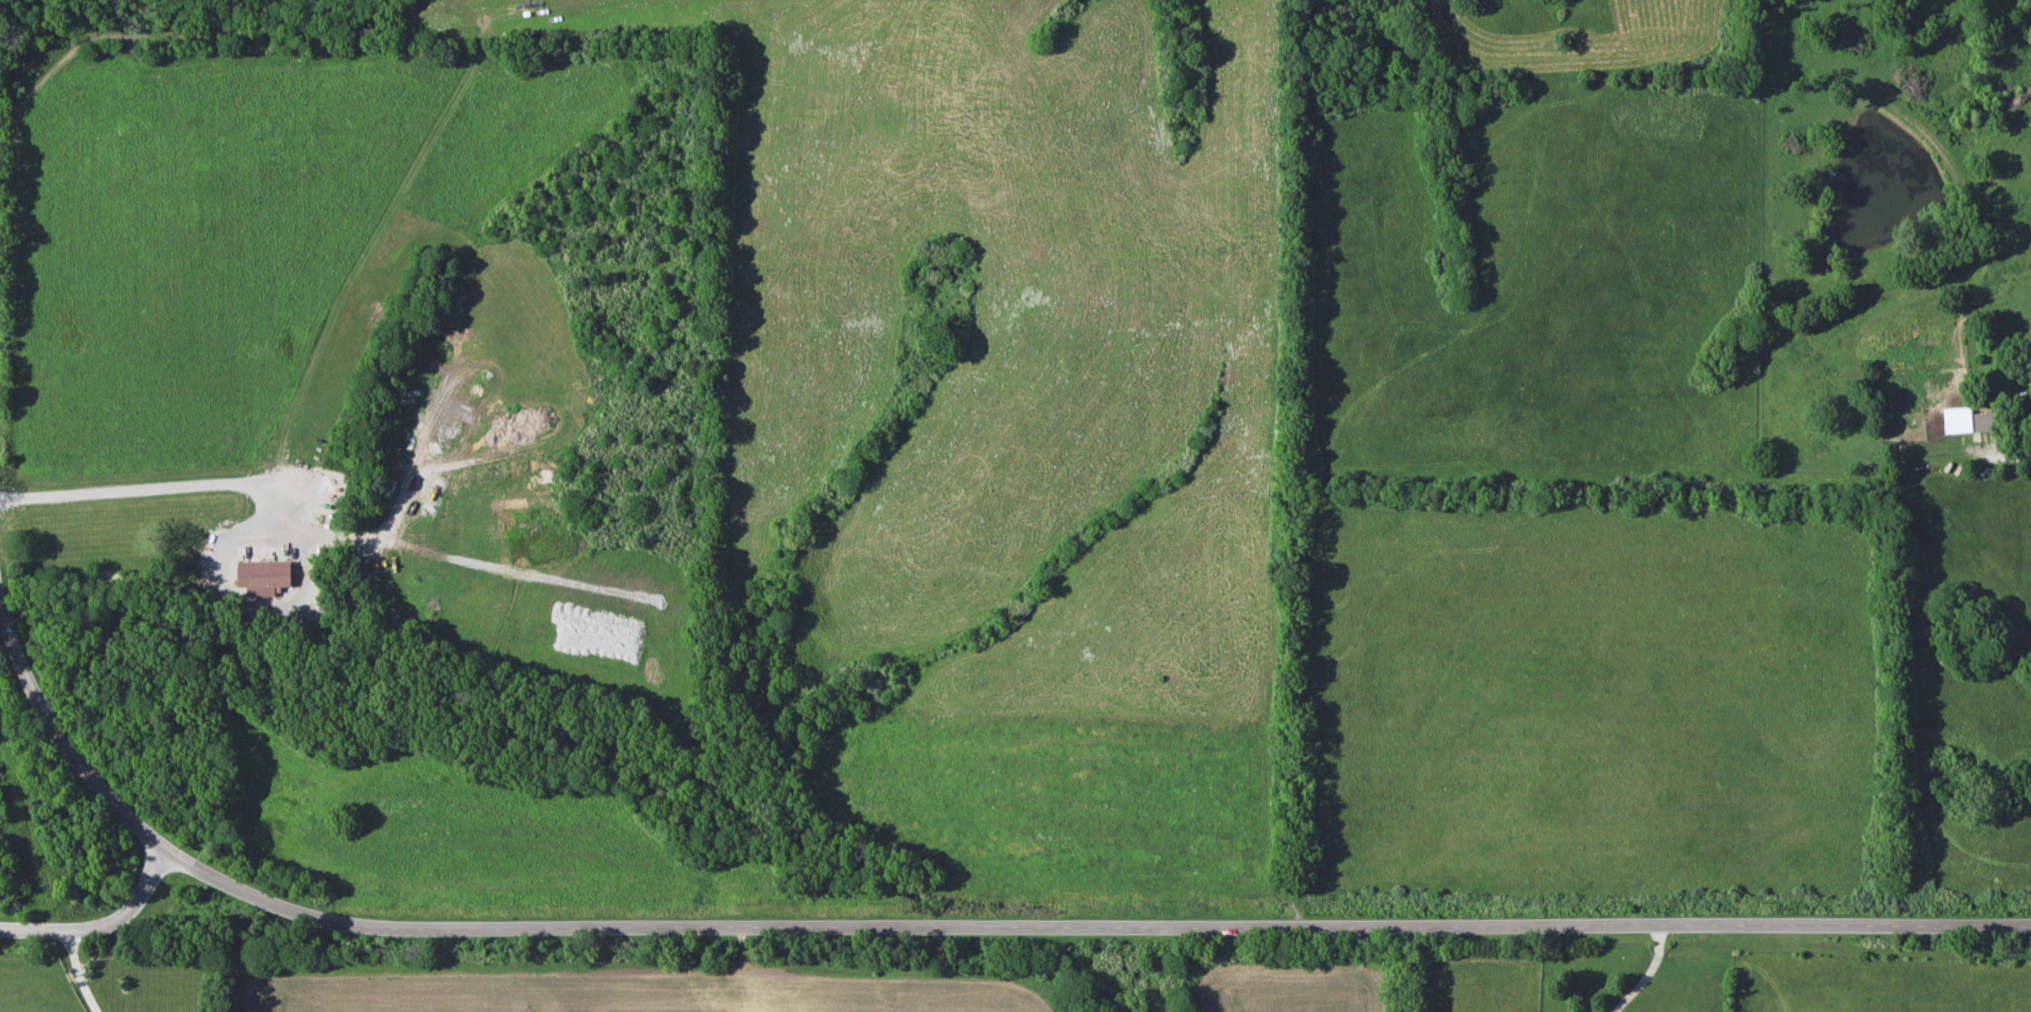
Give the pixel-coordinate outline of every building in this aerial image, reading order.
[(1942,408),(1943,433),(1990,430),(1989,412),(1969,413),(1969,407),(1942,408)] [(237,561),(236,587),(246,587),(246,596),(274,597),(274,587),(290,587),(290,561),(237,561)]
